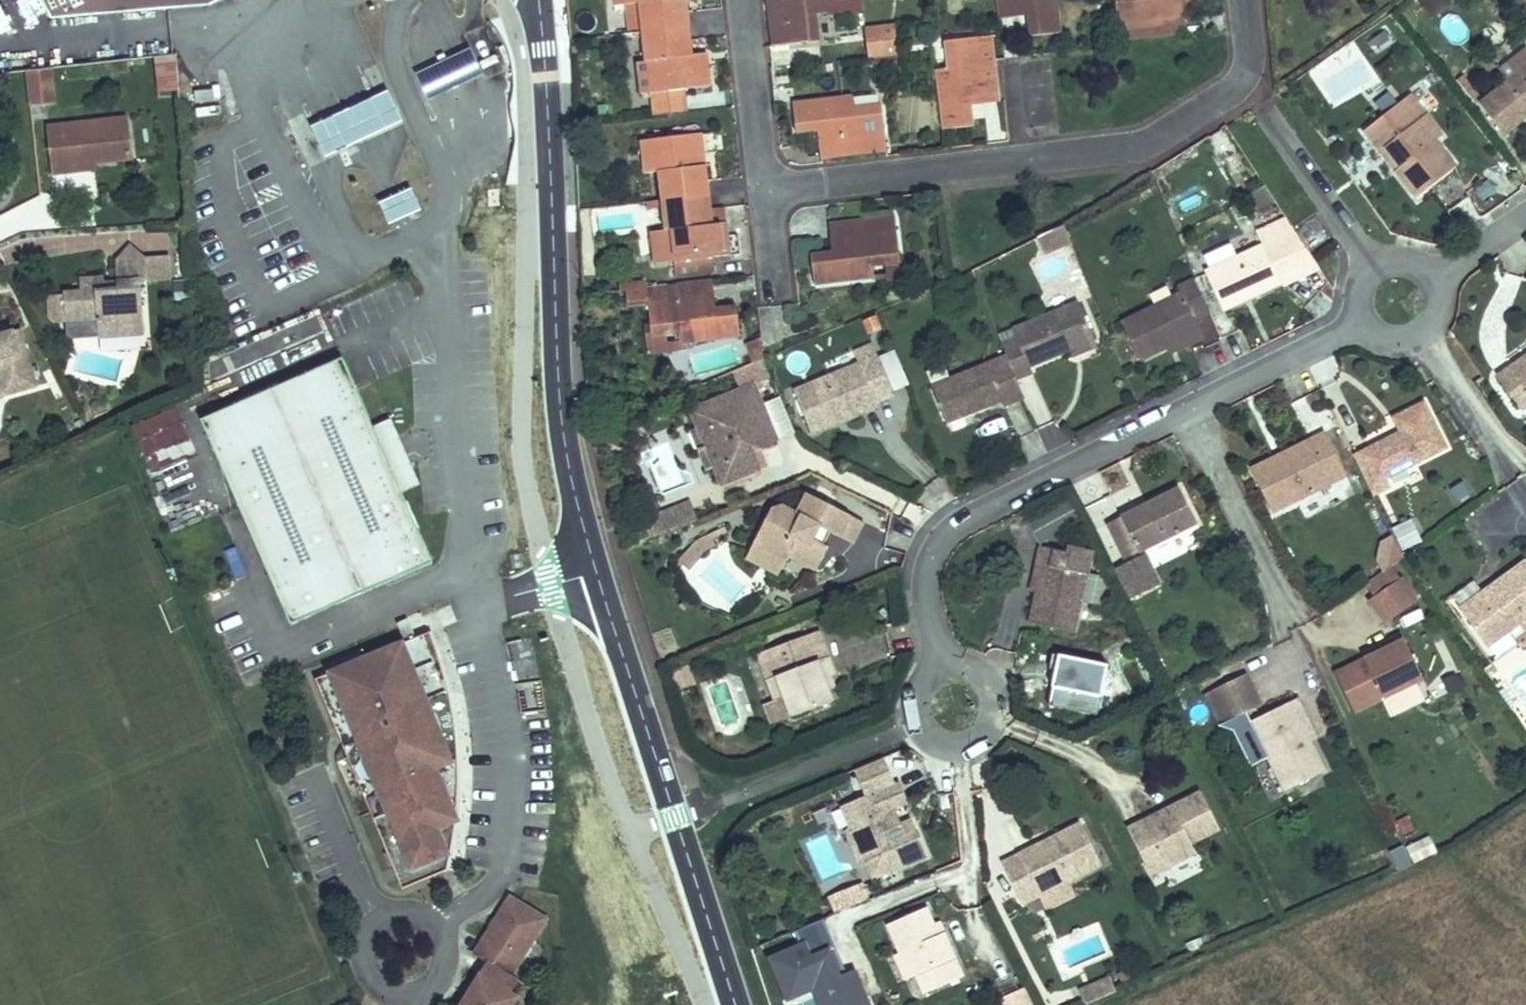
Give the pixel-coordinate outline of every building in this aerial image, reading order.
[(56,13),(203,0),(50,0),(56,13)] [(687,0),(630,0),(630,4),(639,3),(642,31),(690,26),(687,0)] [(771,47),(817,41),(816,26),(808,27),(807,15),(814,14),(827,13),(826,0),(766,0),(771,47)] [(830,15),(862,14),(862,0),(829,0),(830,15)] [(998,13),(1027,10),(1028,17),(1030,38),(1061,35),(1057,0),(997,0),(998,13)] [(1121,41),(1179,34),(1176,6),(1184,5),(1205,2),(1204,0),(1116,0),(1121,41)] [(639,3),(630,4),(625,4),(628,33),(642,31),(639,3)] [(1187,33),(1184,5),(1176,6),(1179,34),(1187,33)] [(999,20),(1028,17),(1027,10),(998,13),(999,20)] [(816,26),(814,14),(807,15),(808,27),(816,26)] [(895,25),(880,27),(882,42),(897,40),(895,25)] [(693,55),(690,26),(642,31),(646,62),(638,63),(642,98),(652,97),(651,92),(654,92),(681,89),(705,86),(702,54),(693,55)] [(865,28),(867,44),(882,42),(880,27),(865,28)] [(1387,31),(1367,36),(1371,51),(1391,46),(1387,31)] [(935,72),(936,81),(942,131),(973,128),(970,107),(969,99),(998,96),(991,37),(945,43),(946,58),(954,57),(955,69),(948,70),(935,72)] [(898,55),(897,40),(882,42),(883,57),(898,55)] [(868,59),(883,57),(882,42),(867,44),(868,59)] [(485,67),(473,43),(450,53),(461,78),(485,67)] [(1525,66),(1525,49),(1525,48),(1513,58),(1522,69),(1525,66)] [(707,53),(702,54),(705,86),(711,85),(707,53)] [(154,55),(155,93),(178,93),(177,54),(154,55)] [(455,82),(443,57),(420,68),(431,93),(455,82)] [(946,58),(948,70),(955,69),(954,57),(946,58)] [(1522,69),(1513,58),(1499,68),(1508,80),(1479,103),(1504,135),(1525,117),(1525,66),(1522,69)] [(55,103),(51,69),(27,71),(31,106),(55,103)] [(1463,74),(1457,79),(1477,104),(1483,99),(1463,74)] [(393,86),(314,120),(328,151),(406,116),(393,86)] [(681,89),(654,92),(657,115),(684,112),(681,89)] [(1409,95),(1403,100),(1418,120),(1425,115),(1409,95)] [(797,133),(818,131),(825,130),(829,159),(887,152),(882,106),(867,107),(867,115),(855,116),(855,109),(853,96),(793,103),(797,133)] [(999,103),(998,96),(969,99),(970,107),(999,103)] [(1441,136),(1425,115),(1418,120),(1403,100),(1364,130),(1380,151),(1386,147),(1401,167),(1396,170),(1417,197),(1456,167),(1435,141),(1441,136)] [(867,107),(855,109),(855,116),(867,115),(867,107)] [(52,174),(71,172),(70,166),(96,163),(132,159),(127,117),(47,126),(52,174)] [(821,159),(829,159),(825,130),(818,131),(821,159)] [(703,133),(697,134),(701,165),(706,164),(703,133)] [(710,194),(706,164),(701,165),(697,134),(647,140),(650,172),(659,171),(662,200),(710,194)] [(645,173),(650,172),(647,140),(641,140),(645,173)] [(1386,147),(1380,151),(1396,170),(1401,167),(1386,147)] [(97,169),(96,163),(70,166),(71,172),(97,169)] [(1261,209),(1275,201),(1265,185),(1251,192),(1261,209)] [(408,209),(417,204),(410,190),(401,195),(408,209)] [(725,255),(722,223),(713,224),(711,208),(710,194),(662,200),(666,229),(651,231),(655,263),(674,261),(676,276),(715,272),(713,256),(725,255)] [(722,223),(727,222),(725,206),(711,208),(713,224),(722,223)] [(895,215),(837,222),(840,251),(832,251),(811,254),(815,284),(875,277),(873,265),(872,257),(884,256),(885,263),(900,261),(895,215)] [(1286,218),(1281,220),(1305,272),(1318,266),(1286,218)] [(1223,310),(1305,272),(1281,220),(1256,231),(1263,245),(1205,271),(1223,310)] [(731,254),(727,222),(722,223),(725,255),(731,254)] [(829,223),(832,251),(840,251),(837,222),(829,223)] [(1045,254),(1071,242),(1063,225),(1038,237),(1045,254)] [(127,325),(143,324),(141,280),(147,280),(146,260),(130,246),(116,261),(117,280),(118,297),(105,298),(104,280),(104,277),(80,278),(81,291),(64,293),(64,296),(50,297),(51,316),(56,320),(66,320),(67,339),(122,335),(122,330),(127,325)] [(873,265),(885,263),(884,256),(872,257),(873,265)] [(146,260),(147,280),(172,278),(170,257),(146,260)] [(713,279),(705,280),(709,309),(716,308),(713,279)] [(1140,360),(1166,348),(1185,338),(1188,344),(1204,336),(1195,318),(1210,311),(1194,279),(1178,287),(1181,292),(1121,322),(1140,360)] [(118,297),(117,280),(104,280),(105,298),(118,297)] [(679,323),(680,331),(681,343),(741,336),(737,306),(716,308),(709,309),(705,280),(647,288),(653,334),(668,332),(667,324),(679,323)] [(620,291),(647,288),(646,281),(619,284),(620,291)] [(1030,366),(1071,350),(1070,348),(1093,339),(1079,302),(1013,328),(1017,338),(1002,344),(1007,356),(1016,378),(1032,372),(1030,366)] [(667,324),(668,332),(680,331),(679,323),(667,324)] [(144,334),(143,324),(127,325),(122,330),(122,335),(144,334)] [(21,329),(0,335),(0,385),(3,395),(37,386),(21,329)] [(1017,338),(1013,329),(999,335),(1002,344),(1017,338)] [(746,343),(754,363),(764,359),(760,337),(746,343)] [(1185,338),(1166,348),(1169,353),(1188,344),(1185,338)] [(1070,348),(1071,350),(1073,355),(1096,346),(1093,339),(1070,348)] [(856,356),(875,348),(873,343),(854,351),(856,356)] [(812,433),(837,423),(835,417),(859,407),(861,413),(877,406),(875,402),(894,395),(875,348),(856,356),(859,364),(794,390),(812,433)] [(340,353),(201,415),(215,447),(354,384),(340,353)] [(1003,406),(1024,397),(1016,378),(1007,356),(932,386),(945,418),(970,408),(971,412),(1001,400),(1003,406)] [(1525,364),(1525,356),(1511,366),(1515,371),(1525,364)] [(1515,371),(1511,366),(1497,376),(1521,410),(1525,406),(1525,364),(1515,371)] [(722,485),(760,469),(752,451),(778,440),(763,404),(755,383),(690,409),(698,428),(692,431),(707,469),(714,466),(722,485)] [(354,384),(215,447),(293,620),(432,557),(400,487),(370,420),(356,388),(354,384)] [(763,404),(778,440),(794,433),(780,397),(763,404)] [(1446,447),(1424,402),(1393,417),(1400,432),(1353,455),(1373,495),(1389,487),(1384,478),(1446,447)] [(154,490),(195,474),(188,457),(195,454),(176,407),(128,426),(154,490)] [(837,423),(861,413),(859,407),(835,417),(837,423)] [(970,408),(945,418),(946,422),(971,412),(970,408)] [(419,479),(389,412),(370,420),(400,487),(419,479)] [(1325,432),(1294,447),(1297,452),(1279,461),(1276,456),(1250,469),(1272,513),(1347,476),(1325,432)] [(1294,447),(1276,456),(1279,461),(1297,452),(1294,447)] [(723,488),(726,487),(727,489),(762,474),(760,469),(722,485),(723,488)] [(1465,477),(1445,486),(1453,504),(1473,495),(1465,477)] [(686,510),(689,517),(726,502),(728,505),(733,504),(727,489),(724,490),(723,488),(647,518),(649,524),(686,510)] [(1197,523),(1179,488),(1108,523),(1125,559),(1197,523)] [(772,508),(758,536),(762,549),(785,562),(789,556),(816,570),(829,546),(824,544),(813,538),(819,526),(830,532),(853,543),(864,522),(808,493),(797,513),(782,505),(772,508)] [(1070,497),(1053,507),(1066,530),(1083,521),(1070,497)] [(1040,544),(1066,530),(1053,507),(1027,521),(1040,544)] [(686,510),(649,524),(653,535),(690,520),(689,517),(686,510)] [(1421,542),(1410,519),(1392,528),(1403,551),(1421,542)] [(1086,526),(1083,521),(1066,530),(1069,535),(1086,526)] [(813,538),(824,544),(830,532),(819,526),(813,538)] [(725,527),(711,534),(714,540),(728,533),(725,527)] [(717,546),(714,540),(711,534),(698,540),(679,561),(689,570),(705,551),(717,546)] [(780,572),(785,562),(762,549),(758,536),(748,555),(780,572)] [(1379,560),(1385,571),(1392,566),(1404,558),(1393,536),(1382,542),(1379,560)] [(1073,632),(1080,602),(1089,557),(1087,549),(1069,545),(1068,552),(1041,546),(1037,563),(1042,564),(1030,623),(1073,632)] [(1145,555),(1114,570),(1128,598),(1159,584),(1145,555)] [(1519,623),(1525,618),(1525,561),(1460,609),(1487,646),(1519,623)] [(1042,564),(1037,563),(1031,591),(1036,593),(1042,564)] [(1416,602),(1392,566),(1385,571),(1365,584),(1373,596),(1370,599),(1386,622),(1416,602)] [(1086,572),(1080,602),(1098,606),(1105,576),(1086,572)] [(1519,623),(1525,631),(1515,640),(1520,647),(1525,643),(1525,618),(1519,623)] [(426,630),(314,674),(401,882),(450,865),(457,795),(458,749),(448,693),(440,661),(426,630)] [(767,650),(776,676),(768,679),(776,700),(767,704),(774,723),(834,701),(830,690),(826,678),(833,676),(834,675),(827,656),(819,659),(812,642),(818,631),(767,650)] [(827,656),(818,631),(812,642),(819,659),(827,656)] [(1402,634),(1386,642),(1389,647),(1335,673),(1354,712),(1382,698),(1391,716),(1424,700),(1416,682),(1423,678),(1402,634)] [(1492,657),(1514,645),(1509,636),(1487,648),(1492,657)] [(1389,647),(1386,642),(1362,654),(1364,659),(1389,647)] [(776,676),(767,650),(758,653),(768,679),(776,676)] [(1083,677),(1088,690),(1102,683),(1096,672),(1083,677)] [(1245,674),(1214,689),(1230,721),(1245,713),(1261,705),(1245,674)] [(826,678),(830,690),(837,687),(833,676),(826,678)] [(1118,699),(1102,683),(1088,690),(1093,698),(1106,711),(1118,699)] [(1230,721),(1214,689),(1205,694),(1221,725),(1230,721)] [(679,697),(669,701),(678,720),(687,716),(679,697)] [(1326,770),(1311,740),(1300,718),(1306,715),(1297,697),(1250,722),(1268,757),(1284,790),(1326,770)] [(1245,713),(1230,721),(1221,725),(1233,730),(1252,766),(1268,757),(1250,722),(1245,713)] [(1300,718),(1311,740),(1317,737),(1306,715),(1300,718)] [(911,821),(900,825),(894,827),(887,810),(906,802),(899,784),(843,807),(850,826),(846,831),(859,861),(866,862),(873,878),(926,856),(911,821)] [(1146,828),(1143,821),(1128,829),(1144,861),(1157,854),(1164,868),(1195,852),(1191,843),(1219,828),(1201,792),(1172,807),(1175,813),(1146,828)] [(1172,807),(1143,821),(1146,828),(1175,813),(1172,807)] [(894,827),(900,825),(894,811),(889,813),(894,827)] [(1067,881),(1101,864),(1081,823),(1056,835),(1059,839),(1035,851),(1033,846),(1017,854),(1029,876),(1013,884),(1022,902),(1038,894),(1038,896),(1067,881)] [(1056,835),(1033,846),(1035,851),(1059,839),(1056,835)] [(1428,835),(1406,846),(1414,863),(1436,852),(1428,835)] [(1029,876),(1017,854),(1002,862),(1013,884),(1029,876)] [(1157,854),(1144,861),(1151,875),(1164,868),(1157,854)] [(1067,881),(1038,896),(1045,908),(1073,894),(1067,881)] [(861,885),(831,897),(837,912),(867,899),(861,885)] [(488,963),(510,976),(544,919),(510,898),(483,941),(490,945),(483,958),(482,959),(488,963)] [(887,924),(900,953),(906,950),(917,975),(925,993),(963,976),(944,933),(938,935),(934,924),(927,907),(887,924)] [(853,970),(839,976),(828,950),(835,947),(823,919),(794,931),(800,945),(769,958),(786,999),(823,984),(832,1004),(867,1004),(853,970)] [(938,935),(944,933),(939,922),(934,924),(938,935)] [(490,945),(483,941),(476,954),(483,958),(490,945)] [(846,973),(835,947),(828,950),(839,976),(846,973)] [(906,950),(900,953),(894,955),(905,980),(917,975),(906,950)] [(468,1004),(511,1004),(516,997),(508,992),(516,980),(510,976),(488,963),(464,1002),(468,1004)] [(1110,978),(1091,986),(1097,1000),(1116,992),(1110,978)] [(823,984),(812,989),(819,1004),(832,1004),(823,984)] [(1086,1004),(1097,1000),(1091,986),(1080,991),(1086,1004)] [(1021,989),(1002,998),(1006,1004),(1028,1004),(1021,989)]
